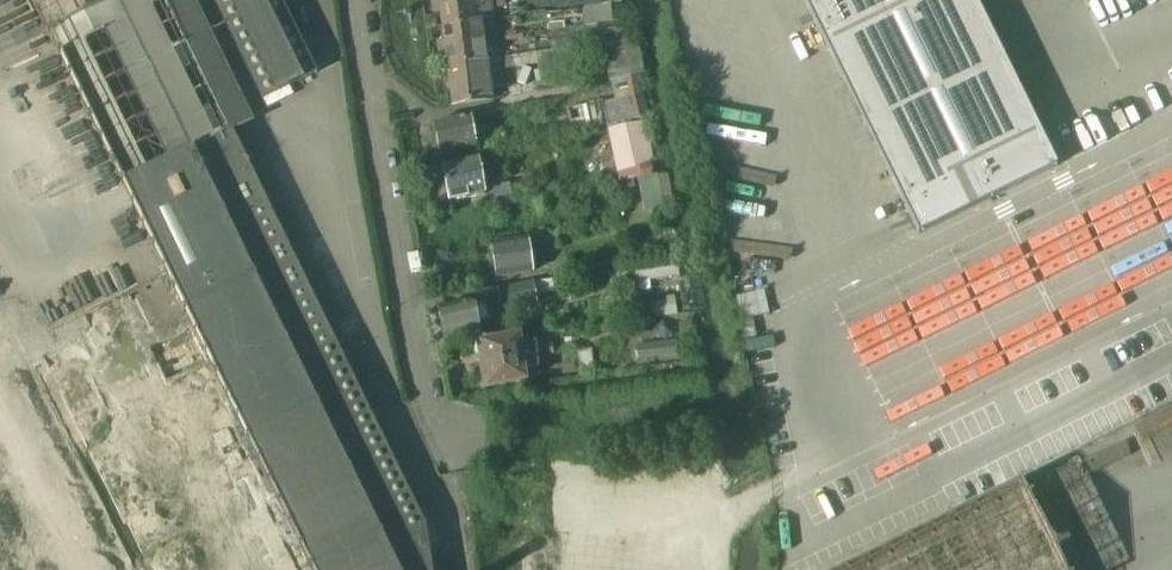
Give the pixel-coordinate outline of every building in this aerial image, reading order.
[(264,109),(292,95),(288,88),(315,75),(279,0),(211,0),(264,109)] [(438,8),(441,27),(481,21),(494,19),(491,0),(438,8)] [(593,9),(621,6),(622,6),(621,0),(592,0),(593,9)] [(918,235),(1057,166),(976,0),(803,0),(918,235)] [(593,9),(583,10),(584,26),(601,24),(623,22),(621,6),(593,9)] [(441,27),(443,47),(495,39),(497,39),(494,19),(481,21),(441,27)] [(565,22),(549,25),(550,31),(566,29),(565,22)] [(602,25),(598,25),(599,39),(625,36),(623,22),(601,24),(602,25)] [(571,134),(607,125),(630,120),(648,117),(643,95),(645,95),(641,76),(645,75),(636,37),(619,41),(618,39),(593,44),(597,68),(606,67),(610,85),(627,83),(629,97),(625,97),(627,109),(620,110),(618,102),(612,104),(611,98),(566,109),(569,126),(511,137),(512,143),(571,133),(571,134)] [(443,47),(446,67),(485,61),(499,59),(497,39),(495,39),(443,47)] [(502,58),(574,49),(573,45),(535,51),(534,49),(521,51),(521,48),(506,50),(507,57),(502,58)] [(446,67),(451,107),(492,102),(491,90),(503,89),(499,59),(485,61),(446,67)] [(434,124),(439,153),(476,146),(475,142),(482,140),(478,123),(472,124),(471,117),(434,124)] [(641,124),(631,126),(630,120),(607,125),(609,131),(607,131),(616,173),(650,165),(641,124)] [(124,184),(311,569),(415,569),(411,502),(232,131),(124,184)] [(448,202),(457,200),(485,195),(478,160),(442,167),(448,202)] [(644,212),(664,208),(657,174),(638,178),(644,212)] [(509,184),(492,187),(495,200),(512,196),(509,184)] [(533,274),(528,239),(490,245),(496,280),(533,274)] [(630,284),(680,277),(678,263),(628,270),(630,284)] [(482,293),(485,302),(497,299),(500,312),(537,304),(532,283),(532,282),(496,289),(482,293)] [(639,320),(677,315),(675,296),(661,298),(662,301),(637,305),(639,320)] [(455,335),(479,330),(474,304),(437,311),(443,336),(443,337),(455,335)] [(478,342),(481,365),(536,358),(536,357),(552,355),(550,345),(535,347),(535,344),(522,346),(520,336),(478,342)] [(637,360),(677,356),(675,341),(635,345),(637,360)] [(539,379),(536,358),(481,365),(485,388),(526,382),(526,381),(539,379)]
